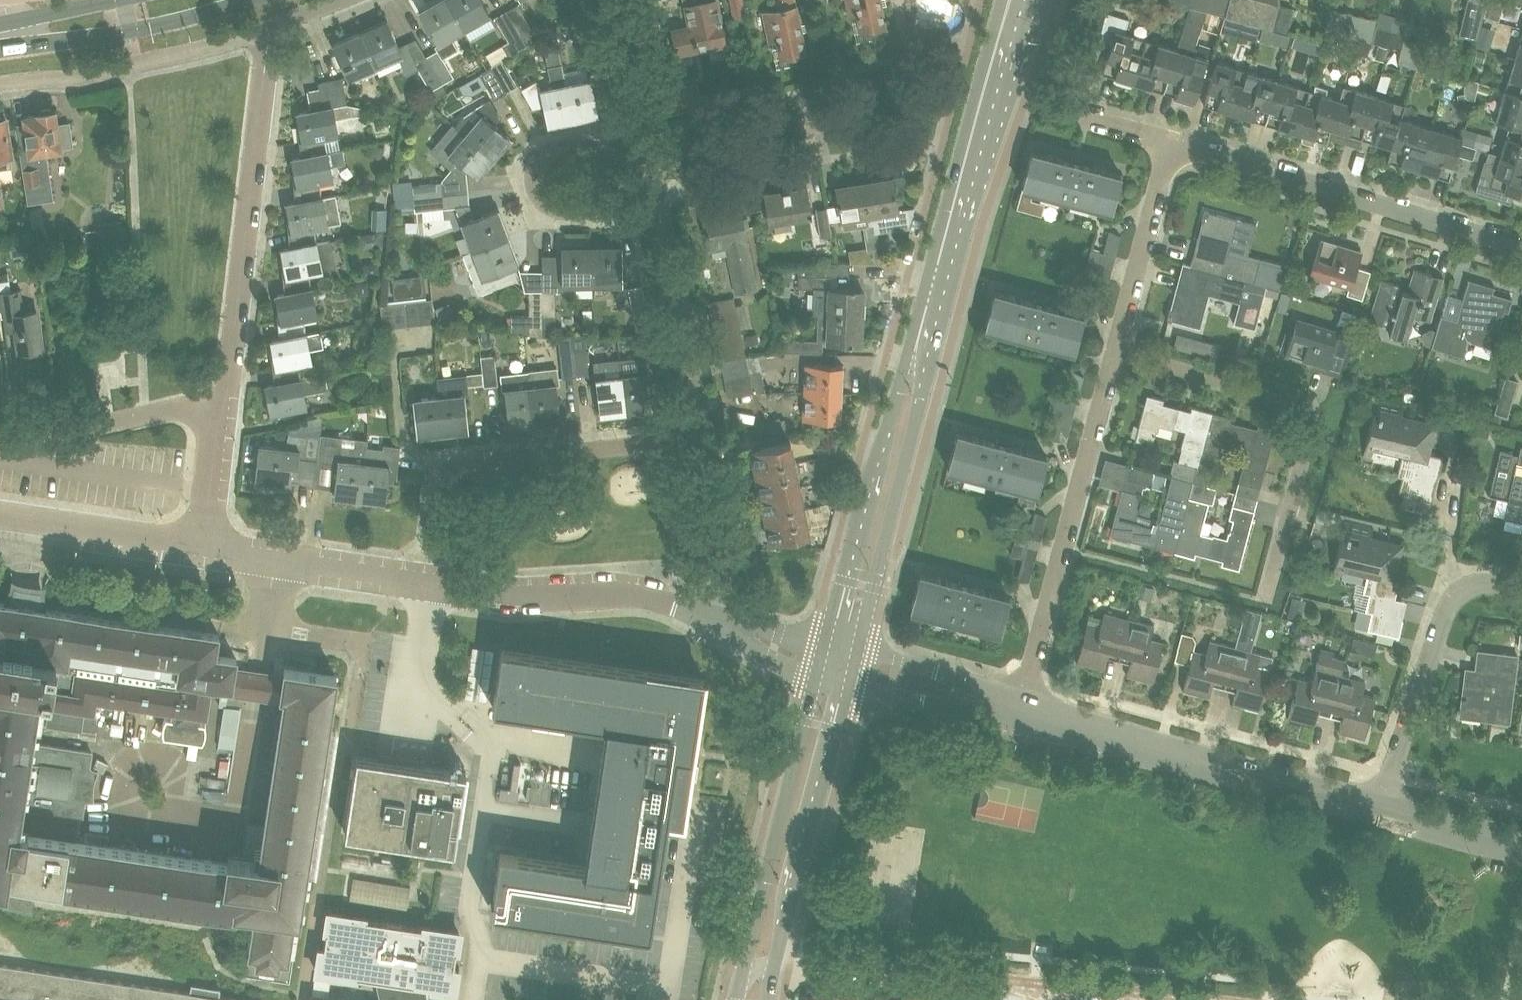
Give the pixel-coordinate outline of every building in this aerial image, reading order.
[(464,29),(447,0),(438,0),(419,11),(438,44),(435,45),(437,50),(426,56),(442,84),(454,77),(443,58),(458,49),(451,37),(464,29)] [(464,29),(490,14),(482,0),(447,0),(464,29)] [(682,4),(685,3),(688,17),(692,17),(694,25),(674,29),(678,52),(725,43),(716,0),(681,0),(682,4)] [(734,16),(746,14),(743,0),(731,0),(734,16)] [(795,6),(797,6),(796,0),(781,0),(783,9),(764,13),(769,40),(778,38),(782,57),(805,52),(795,6)] [(880,0),(846,0),(849,16),(858,14),(861,31),(885,26),(880,0)] [(1225,13),(1228,0),(1172,0),(1225,13)] [(1225,13),(1224,15),(1272,27),(1278,3),(1278,0),(1228,0),(1225,13)] [(1478,38),(1487,0),(1468,0),(1460,34),(1478,38)] [(1278,3),(1272,27),(1288,30),(1294,7),(1278,3)] [(507,10),(526,45),(527,44),(523,37),(533,31),(517,4),(507,10)] [(1175,14),(1180,15),(1185,11),(1183,6),(1178,4),(1173,8),(1175,14)] [(596,5),(575,17),(582,29),(599,20),(599,17),(596,7),(596,5)] [(1190,5),(1177,48),(1170,71),(1167,78),(1179,82),(1175,95),(1195,101),(1208,58),(1191,53),(1193,46),(1195,46),(1206,10),(1190,5)] [(509,54),(526,45),(507,10),(495,17),(509,42),(504,45),(509,54)] [(1133,82),(1146,39),(1125,32),(1130,18),(1107,11),(1099,41),(1110,45),(1105,61),(1118,65),(1114,76),(1133,82)] [(1343,19),(1328,15),(1325,30),(1340,33),(1343,19)] [(582,29),(575,17),(555,29),(561,41),(582,29)] [(1237,19),(1229,17),(1225,32),(1234,34),(1237,19)] [(444,90),(441,84),(442,84),(426,56),(415,62),(406,43),(399,46),(387,19),(360,32),(376,67),(398,56),(406,74),(418,69),(430,90),(434,96),(444,90)] [(1496,29),(1482,25),(1479,37),(1476,45),(1491,49),(1492,43),(1496,29)] [(1268,40),(1271,29),(1263,27),(1260,38),(1268,40)] [(1401,49),(1405,33),(1376,27),(1373,42),(1401,49)] [(348,79),(376,67),(360,32),(332,44),(348,79)] [(1292,44),(1299,47),(1303,35),(1295,33),(1292,44)] [(1177,48),(1146,39),(1133,82),(1151,88),(1158,67),(1170,71),(1177,48)] [(1420,70),(1427,46),(1403,40),(1398,64),(1420,70)] [(1388,49),(1389,48),(1379,45),(1375,58),(1384,61),(1388,49)] [(1482,51),(1477,50),(1475,60),(1484,62),(1486,52),(1482,51)] [(491,65),(505,92),(518,85),(503,59),(491,65)] [(1514,59),(1505,90),(1521,95),(1521,61),(1514,59)] [(1217,61),(1208,90),(1220,93),(1216,108),(1235,113),(1248,70),(1217,61)] [(573,119),(566,83),(562,63),(548,66),(549,70),(552,74),(554,85),(541,88),(536,79),(522,88),(529,100),(536,99),(538,105),(543,104),(547,124),(573,119)] [(494,98),(505,92),(491,65),(479,72),(494,98)] [(1423,78),(1425,72),(1419,70),(1416,69),(1414,74),(1412,80),(1422,83),(1423,78)] [(1272,102),(1278,80),(1248,70),(1235,113),(1253,119),(1257,108),(1269,111),(1272,102)] [(1391,75),(1382,72),(1377,87),(1386,90),(1391,75)] [(471,81),(476,88),(485,83),(481,75),(471,81)] [(324,108),(347,104),(342,77),(319,81),(320,87),(324,108)] [(1466,77),(1464,88),(1471,90),(1475,88),(1477,80),(1466,77)] [(598,114),(598,110),(591,78),(566,83),(573,119),(598,114)] [(1296,132),(1309,89),(1278,80),(1272,102),(1284,105),(1277,126),(1296,132)] [(1340,95),(1343,86),(1333,83),(1330,92),(1340,95)] [(1328,137),(1343,141),(1344,141),(1346,141),(1347,139),(1349,134),(1356,113),(1368,116),(1374,95),(1343,85),(1339,98),(1340,99),(1333,121),(1328,137)] [(351,104),(347,104),(324,108),(320,87),(307,89),(311,110),(297,113),(303,140),(325,136),(338,134),(335,119),(353,115),(351,104)] [(1340,99),(1339,98),(1309,89),(1296,132),(1314,138),(1321,117),(1333,121),(1340,99)] [(1505,90),(1495,121),(1509,125),(1521,128),(1521,95),(1505,90)] [(1467,105),(1464,93),(1457,94),(1460,107),(1467,105)] [(699,94),(685,97),(687,109),(701,106),(699,94)] [(1394,139),(1401,117),(1405,104),(1374,95),(1368,116),(1380,120),(1373,141),(1391,147),(1394,139)] [(510,137),(495,124),(498,120),(493,116),(497,111),(490,98),(479,103),(484,111),(473,123),(464,115),(456,125),(465,133),(494,157),(510,137)] [(57,124),(55,110),(52,111),(50,108),(41,109),(39,113),(24,115),(29,148),(20,150),(27,203),(53,199),(46,151),(61,149),(61,147),(73,146),(69,122),(57,124)] [(11,166),(10,155),(11,155),(6,118),(3,119),(0,115),(0,167),(11,166)] [(1418,170),(1432,127),(1401,117),(1394,139),(1406,143),(1400,164),(1418,170)] [(489,163),(494,157),(465,133),(456,125),(452,122),(430,150),(451,167),(457,160),(474,174),(485,160),(489,163)] [(1509,125),(1499,155),(1521,162),(1521,128),(1509,125)] [(1432,127),(1418,170),(1437,175),(1439,166),(1451,170),(1462,136),(1432,127)] [(1461,142),(1475,147),(1480,132),(1466,127),(1461,142)] [(325,136),(303,140),(306,156),(292,158),(297,186),(319,181),(333,179),(330,166),(345,163),(343,149),(328,151),(325,136)] [(1457,154),(1473,158),(1476,147),(1461,142),(1457,154)] [(386,147),(376,143),(372,154),(381,158),(386,147)] [(1032,150),(1022,186),(1067,198),(1077,159),(1072,158),(1071,160),(1032,150)] [(1493,177),(1487,197),(1511,204),(1514,193),(1521,196),(1521,175),(1519,174),(1521,163),(1521,162),(1499,155),(1488,152),(1486,160),(1488,161),(1484,174),(1493,177)] [(1077,159),(1067,198),(1111,210),(1121,174),(1081,163),(1082,161),(1077,159)] [(876,222),(875,214),(898,210),(895,193),(903,192),(906,180),(902,176),(892,177),(863,182),(868,215),(869,223),(875,222),(875,223),(876,223),(876,222)] [(292,231),(314,227),(327,224),(319,181),(297,186),(300,201),(287,204),(292,231)] [(414,198),(444,194),(443,181),(412,184),(414,198)] [(842,220),(868,215),(863,182),(836,187),(842,220)] [(806,187),(765,195),(770,221),(811,214),(806,187)] [(444,194),(414,198),(402,199),(404,212),(446,208),(444,194)] [(497,208),(474,217),(469,203),(455,205),(455,206),(461,222),(472,250),(508,236),(497,208)] [(827,207),(815,208),(820,237),(832,235),(827,207)] [(740,209),(703,216),(710,248),(727,244),(737,291),(755,287),(745,241),(747,240),(740,209)] [(1271,270),(1258,266),(1260,261),(1228,252),(1237,218),(1204,210),(1190,265),(1190,266),(1254,283),(1267,286),(1271,270)] [(876,232),(875,223),(875,222),(869,223),(864,224),(865,234),(876,232)] [(329,240),(317,242),(314,227),(292,231),(295,246),(282,249),(287,276),(309,272),(322,270),(322,268),(334,266),(329,240)] [(1102,253),(1115,257),(1121,236),(1109,229),(1102,253)] [(876,232),(865,234),(868,249),(879,247),(876,232)] [(378,233),(360,236),(362,248),(381,245),(378,233)] [(513,281),(508,268),(518,264),(508,236),(472,250),(463,253),(478,294),(513,281)] [(1360,251),(1322,240),(1311,275),(1349,286),(1347,294),(1362,299),(1371,271),(1355,266),(1360,251)] [(592,246),(592,284),(622,284),(622,245),(592,246)] [(562,284),(592,284),(592,246),(562,246),(562,284)] [(1115,257),(1102,253),(1091,250),(1088,261),(1112,268),(1115,257)] [(378,260),(364,262),(367,276),(380,274),(378,260)] [(1109,280),(1112,268),(1088,261),(1085,273),(1096,276),(1109,280)] [(822,276),(825,276),(849,277),(849,263),(834,262),(822,264),(822,276)] [(1190,266),(1190,265),(1183,263),(1167,320),(1200,329),(1209,295),(1239,303),(1233,323),(1255,329),(1267,286),(1254,283),(1190,266)] [(798,275),(822,276),(822,264),(798,267),(798,275)] [(1444,277),(1414,268),(1407,291),(1395,287),(1396,283),(1382,279),(1370,318),(1391,324),(1389,333),(1407,338),(1414,315),(1431,321),(1444,277)] [(0,272),(0,288),(0,292),(12,290),(9,271),(0,272)] [(282,322),(303,318),(317,315),(309,272),(287,276),(290,292),(276,294),(282,322)] [(423,274),(409,276),(411,295),(425,294),(423,274)] [(825,276),(822,276),(798,275),(798,287),(825,288),(825,276)] [(1103,300),(1109,280),(1096,276),(1091,300),(1103,300)] [(1466,284),(1467,284),(1456,320),(1441,315),(1432,347),(1464,357),(1469,340),(1493,348),(1504,311),(1508,312),(1512,298),(1494,293),(1495,287),(1468,278),(1466,284)] [(357,289),(363,294),(369,293),(367,279),(355,281),(357,289)] [(828,314),(862,316),(863,289),(829,288),(828,314)] [(542,314),(542,289),(530,289),(530,335),(543,336),(542,316),(542,314)] [(542,316),(543,336),(556,336),(556,289),(542,289),(542,314),(542,316)] [(44,352),(38,310),(26,312),(24,297),(16,299),(14,290),(1,293),(2,302),(1,302),(0,302),(2,316),(3,316),(6,331),(16,329),(19,351),(27,355),(44,352)] [(995,291),(985,327),(1030,339),(1040,300),(1035,299),(1034,302),(995,291)] [(1290,294),(1281,291),(1275,310),(1284,312),(1290,294)] [(711,314),(736,309),(734,298),(735,298),(734,296),(733,296),(733,297),(710,302),(710,301),(709,301),(711,314)] [(432,298),(419,300),(422,323),(435,322),(432,298)] [(419,300),(406,301),(409,325),(422,323),(419,300)] [(1040,300),(1030,339),(1074,351),(1084,315),(1044,304),(1045,302),(1040,300)] [(406,301),(393,302),(396,326),(409,325),(406,301)] [(393,302),(380,304),(383,328),(396,326),(393,302)] [(637,331),(651,328),(646,303),(632,306),(637,331)] [(714,326),(739,321),(736,309),(711,314),(714,326)] [(862,316),(828,314),(822,314),(821,340),(781,338),(780,351),(823,353),(823,342),(861,343),(862,316)] [(512,331),(530,331),(530,315),(512,315),(512,331)] [(307,334),(303,318),(282,322),(285,337),(271,340),(276,367),(298,363),(312,360),(309,348),(322,346),(320,331),(307,334)] [(1345,357),(1353,328),(1338,323),(1335,331),(1297,319),(1287,353),(1325,365),(1329,352),(1345,357)] [(716,337),(741,332),(739,321),(714,326),(716,337)] [(656,354),(651,328),(637,331),(643,357),(656,354)] [(719,349),(743,344),(741,332),(716,337),(719,349)] [(755,333),(745,335),(745,336),(746,345),(754,344),(759,343),(759,342),(758,333),(755,333)] [(575,376),(573,352),(571,334),(558,336),(563,377),(575,376)] [(746,356),(746,355),(746,353),(745,354),(743,344),(719,349),(721,361),(746,356)] [(573,352),(575,376),(589,374),(587,351),(573,352)] [(494,354),(481,356),(484,386),(498,384),(494,354)] [(746,356),(721,361),(728,396),(753,391),(750,373),(746,356)] [(620,359),(622,375),(626,412),(652,409),(648,372),(643,357),(620,359)] [(626,412),(622,375),(620,359),(594,362),(600,415),(626,412)] [(325,374),(301,378),(298,363),(276,367),(279,383),(266,385),(271,413),(306,406),(304,392),(327,387),(325,374)] [(805,391),(841,392),(842,365),(807,364),(805,391)] [(530,385),(534,422),(542,421),(560,419),(560,415),(556,384),(559,383),(557,367),(529,370),(530,385)] [(534,422),(530,385),(529,370),(509,373),(510,377),(501,378),(502,390),(505,389),(508,421),(526,419),(526,423),(534,422)] [(1065,394),(1078,397),(1083,376),(1072,370),(1065,394)] [(762,371),(750,373),(753,391),(766,388),(762,371)] [(439,396),(443,433),(469,430),(465,394),(469,393),(467,373),(437,377),(439,396)] [(1496,411),(1510,416),(1520,382),(1506,377),(1496,411)] [(1075,408),(1078,397),(1065,394),(1054,390),(1051,402),(1075,408)] [(840,420),(841,392),(805,391),(804,419),(840,420)] [(1406,391),(1404,399),(1413,401),(1415,393),(1406,391)] [(1200,454),(1212,411),(1192,406),(1190,414),(1163,407),(1165,399),(1147,395),(1136,440),(1153,444),(1159,424),(1186,431),(1181,449),(1183,450),(1180,461),(1174,459),(1170,476),(1173,477),(1193,482),(1200,454)] [(435,433),(443,433),(439,396),(413,399),(417,431),(435,429),(435,433)] [(1404,407),(1376,400),(1363,456),(1372,458),(1375,448),(1402,454),(1397,476),(1403,477),(1399,493),(1405,495),(1401,508),(1430,515),(1430,513),(1430,512),(1434,495),(1429,494),(1432,482),(1430,481),(1431,475),(1438,477),(1439,477),(1443,456),(1428,453),(1435,425),(1402,417),(1404,407)] [(1072,420),(1075,408),(1051,402),(1048,413),(1060,416),(1072,420)] [(1478,415),(1489,418),(1492,407),(1481,403),(1478,415)] [(1236,493),(1258,499),(1276,429),(1258,424),(1256,432),(1230,425),(1232,417),(1212,411),(1200,454),(1193,482),(1209,486),(1213,471),(1217,472),(1225,441),(1252,448),(1247,468),(1243,467),(1236,493)] [(290,425),(287,448),(300,449),(299,457),(304,458),(307,434),(320,435),(320,434),(322,434),(324,414),(290,425)] [(773,442),(788,439),(784,418),(780,419),(779,416),(769,421),(773,442)] [(1067,441),(1072,420),(1060,416),(1053,440),(1067,441)] [(773,442),(769,421),(768,418),(759,423),(754,424),(759,445),(773,442)] [(1486,445),(1490,428),(1485,427),(1477,425),(1474,443),(1486,445)] [(958,432),(949,467),(993,479),(1003,441),(997,440),(997,442),(958,432)] [(317,459),(320,435),(307,434),(304,458),(317,459)] [(320,434),(320,435),(317,459),(332,461),(335,435),(322,434),(320,434)] [(366,446),(367,446),(367,439),(355,438),(354,445),(340,443),(334,495),(359,498),(366,446)] [(773,442),(759,445),(750,447),(771,546),(780,546),(778,537),(809,531),(789,439),(788,439),(773,442)] [(827,441),(825,448),(835,451),(837,444),(827,441)] [(1003,441),(993,479),(1037,491),(1046,455),(1007,445),(1008,442),(1003,441)] [(366,446),(359,498),(367,499),(368,495),(386,497),(388,476),(397,477),(400,445),(383,443),(383,448),(367,446),(366,446)] [(259,445),(255,477),(276,479),(276,484),(291,486),(292,474),(297,474),(299,457),(300,449),(287,448),(259,445)] [(1520,447),(1519,455),(1500,450),(1490,495),(1497,497),(1508,499),(1505,515),(1504,517),(1521,521),(1521,447),(1520,447)] [(818,458),(820,469),(831,467),(829,456),(818,458)] [(1135,514),(1142,484),(1151,487),(1155,471),(1129,464),(1111,535),(1128,539),(1130,531),(1157,539),(1155,546),(1175,552),(1185,513),(1193,482),(1173,477),(1161,522),(1135,514)] [(817,483),(819,490),(830,488),(828,481),(817,483)] [(1217,488),(1209,486),(1193,482),(1185,513),(1175,552),(1195,557),(1197,549),(1224,556),(1222,564),(1240,569),(1255,510),(1258,499),(1236,493),(1229,518),(1234,519),(1228,539),(1202,532),(1210,502),(1213,503),(1217,488)] [(1028,534),(1041,537),(1046,516),(1034,511),(1028,534)] [(1374,528),(1346,521),(1333,577),(1341,578),(1343,568),(1368,574),(1364,593),(1370,594),(1366,611),(1372,612),(1368,629),(1399,637),(1403,619),(1398,618),(1402,599),(1396,598),(1400,580),(1394,578),(1402,545),(1371,538),(1374,528)] [(1041,537),(1028,534),(1017,530),(1014,542),(1038,549),(1041,537)] [(1035,560),(1038,549),(1014,542),(1011,554),(1022,557),(1035,560)] [(1030,581),(1035,560),(1022,557),(1017,580),(1030,581)] [(920,572),(911,608),(955,620),(965,582),(960,580),(960,582),(920,572)] [(965,582),(955,620),(999,632),(1009,596),(970,585),(970,583),(965,582)] [(1144,584),(1140,583),(1137,597),(1149,601),(1151,601),(1154,590),(1155,587),(1144,584)] [(1305,598),(1291,595),(1287,614),(1300,618),(1305,598)] [(5,889),(3,902),(32,907),(35,885),(101,894),(100,899),(194,913),(195,908),(236,915),(237,912),(256,915),(250,959),(258,961),(257,969),(279,972),(280,964),(288,965),(295,920),(299,921),(337,675),(290,668),(285,667),(284,675),(271,673),(268,697),(284,699),(260,861),(228,856),(228,862),(58,837),(62,812),(82,815),(84,800),(93,798),(93,794),(93,790),(93,786),(93,782),(94,778),(96,774),(97,770),(89,767),(91,751),(32,742),(36,716),(48,718),(47,719),(81,724),(81,723),(93,724),(94,724),(95,724),(96,723),(97,722),(97,720),(97,719),(96,718),(95,717),(94,717),(92,716),(93,709),(94,709),(96,697),(172,709),(171,715),(166,715),(165,717),(164,719),(163,721),(162,724),(162,726),(162,729),(163,732),(163,734),(202,740),(203,738),(205,735),(205,733),(206,730),(206,728),(206,725),(206,723),(205,721),(200,720),(201,713),(206,714),(211,683),(228,686),(227,691),(244,693),(247,669),(235,667),(236,657),(216,654),(219,633),(22,604),(0,601),(0,888),(5,889)] [(1118,658),(1129,618),(1104,611),(1101,623),(1088,620),(1077,662),(1103,669),(1107,655),(1118,658)] [(1129,618),(1118,658),(1130,662),(1127,675),(1153,682),(1164,641),(1151,637),(1154,624),(1129,618)] [(1207,652),(1195,649),(1197,640),(1190,634),(1183,632),(1175,660),(1190,664),(1183,690),(1209,697),(1213,683),(1225,686),(1236,646),(1211,639),(1207,652)] [(1363,650),(1365,639),(1354,637),(1351,647),(1363,650)] [(522,649),(502,646),(493,706),(606,723),(585,862),(500,850),(491,909),(509,912),(508,918),(518,919),(519,914),(622,929),(622,935),(632,936),(633,931),(650,933),(672,791),(678,791),(685,792),(687,777),(696,779),(698,763),(690,762),(691,755),(692,755),(695,733),(703,677),(686,674),(687,668),(681,667),(676,667),(676,672),(664,670),(532,650),(533,645),(523,643),(522,649)] [(1260,653),(1236,646),(1225,686),(1236,690),(1233,703),(1259,710),(1270,669),(1274,656),(1260,653)] [(1341,674),(1342,674),(1346,658),(1321,652),(1313,680),(1300,677),(1289,717),(1315,724),(1319,711),(1330,715),(1341,674)] [(1516,657),(1481,652),(1478,671),(1467,669),(1462,714),(1508,720),(1516,657)] [(1367,680),(1342,674),(1341,674),(1330,715),(1343,718),(1339,731),(1365,738),(1376,697),(1363,694),(1367,680)] [(455,849),(467,772),(444,768),(357,755),(355,767),(347,821),(345,832),(455,849)] [(377,979),(376,982),(381,999),(428,999),(424,989),(424,986),(451,990),(459,932),(329,913),(321,970),(377,979)] [(235,998),(219,996),(220,988),(191,984),(190,991),(0,963),(0,999),(248,999),(235,998)] [(330,997),(331,994),(333,977),(319,975),(317,992),(316,995),(330,997)]
